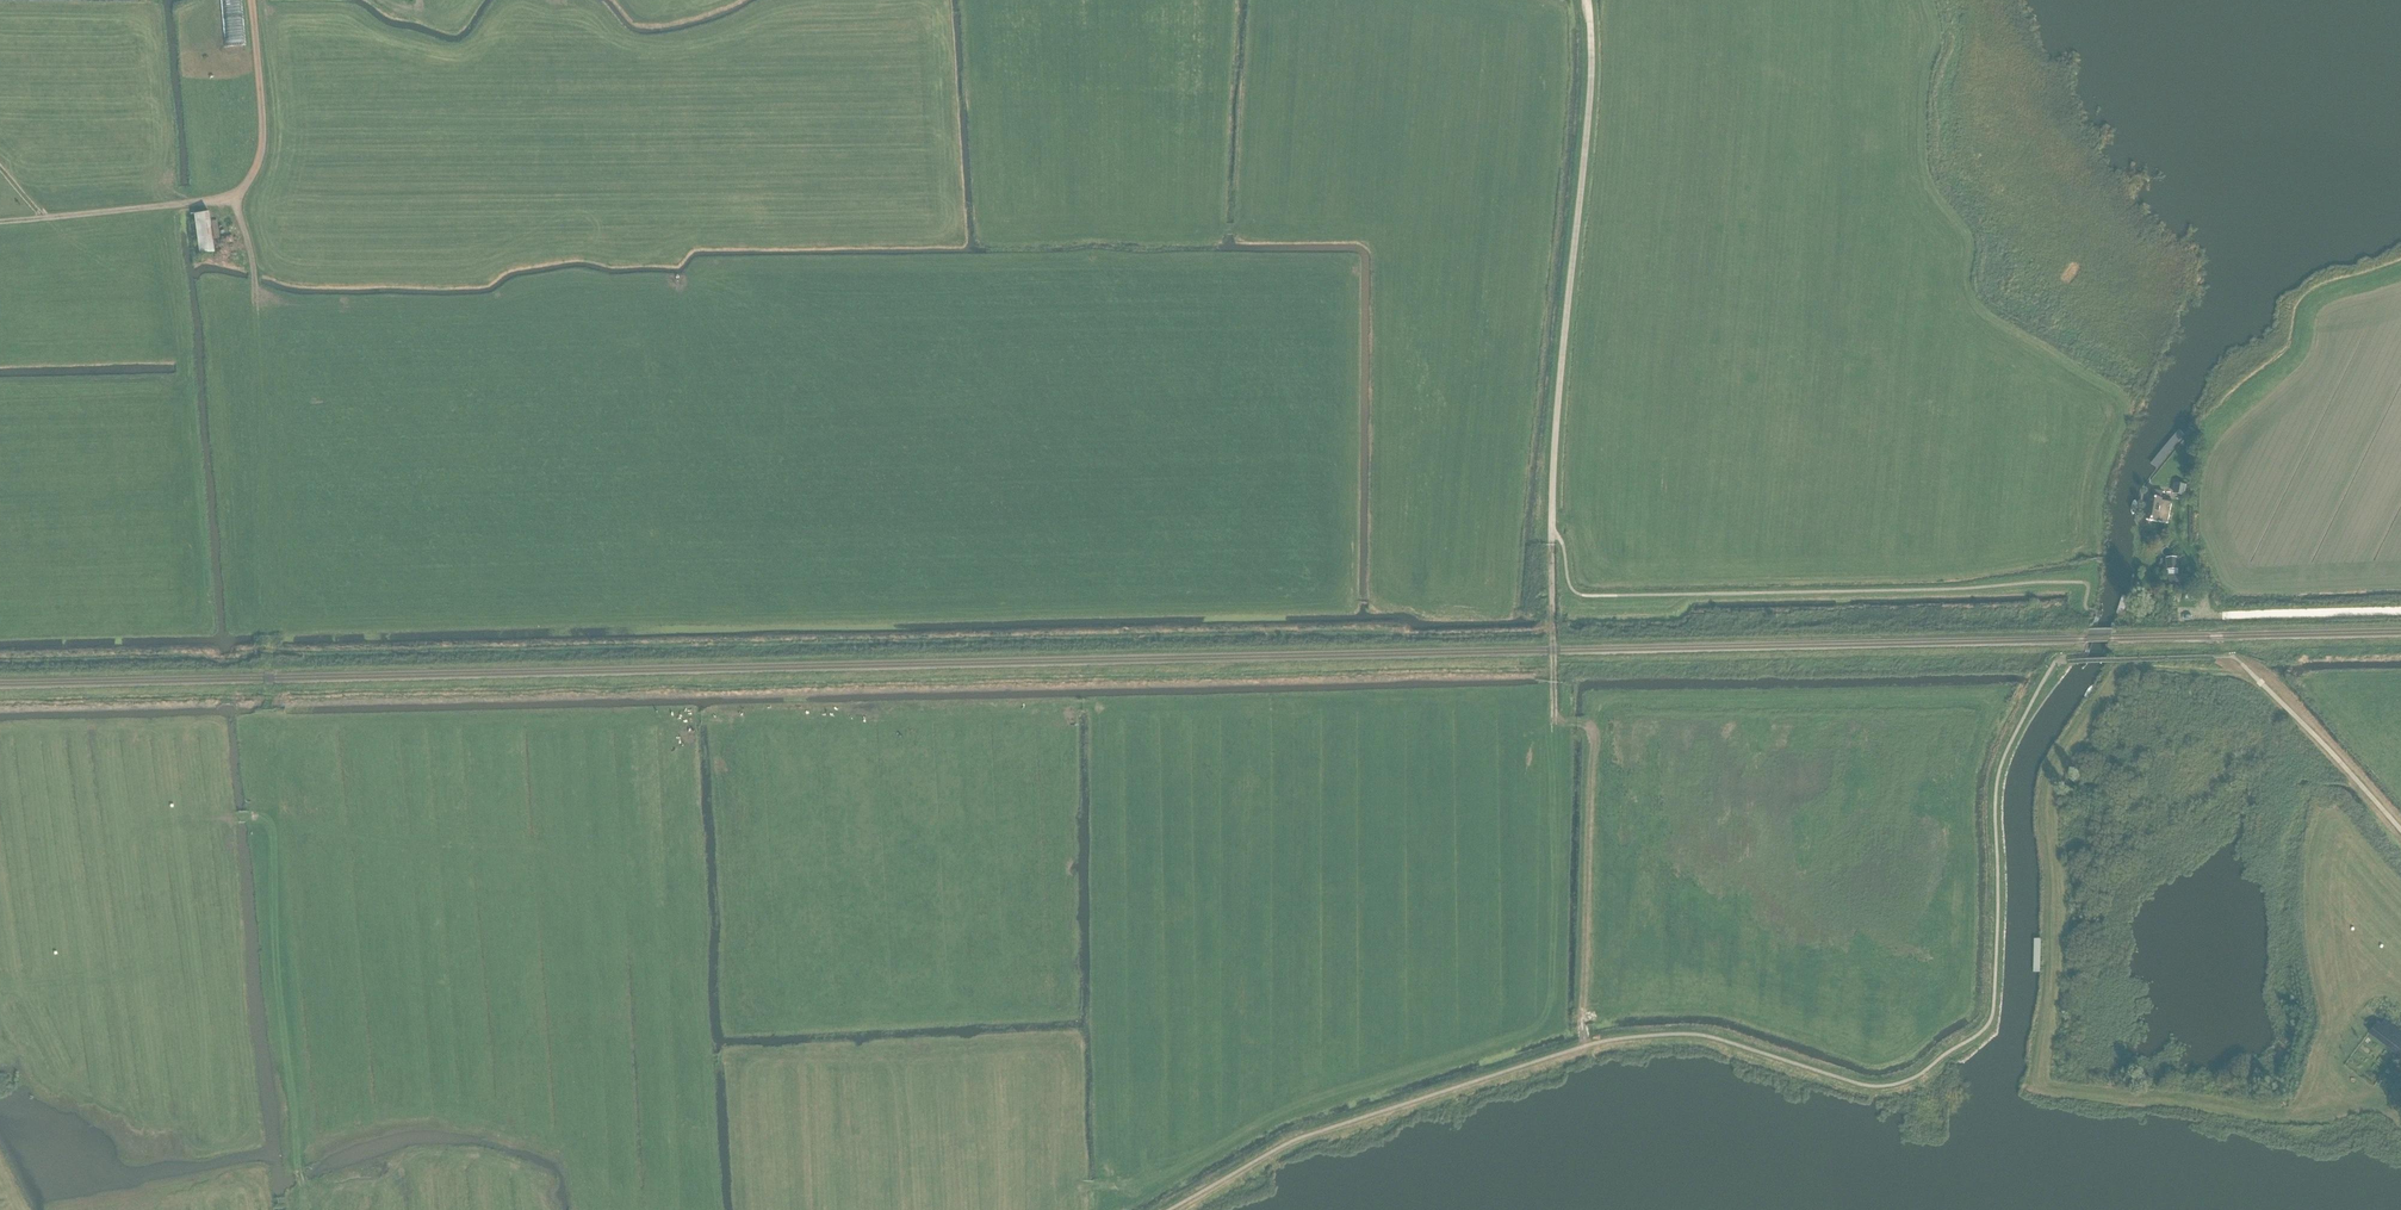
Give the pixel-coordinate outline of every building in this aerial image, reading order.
[(194,215),(199,253),(214,251),(210,213),(194,215)] [(2175,496),(2185,498),(2187,489),(2177,487),(2175,496)] [(2158,522),(2168,524),(2172,503),(2161,501),(2162,500),(2161,500),(2163,492),(2152,490),(2150,498),(2146,521),(2158,523),(2158,522)] [(2166,558),(2166,571),(2179,570),(2178,558),(2166,558)] [(1526,608),(1527,592),(1519,592),(1518,608),(1526,608)]
